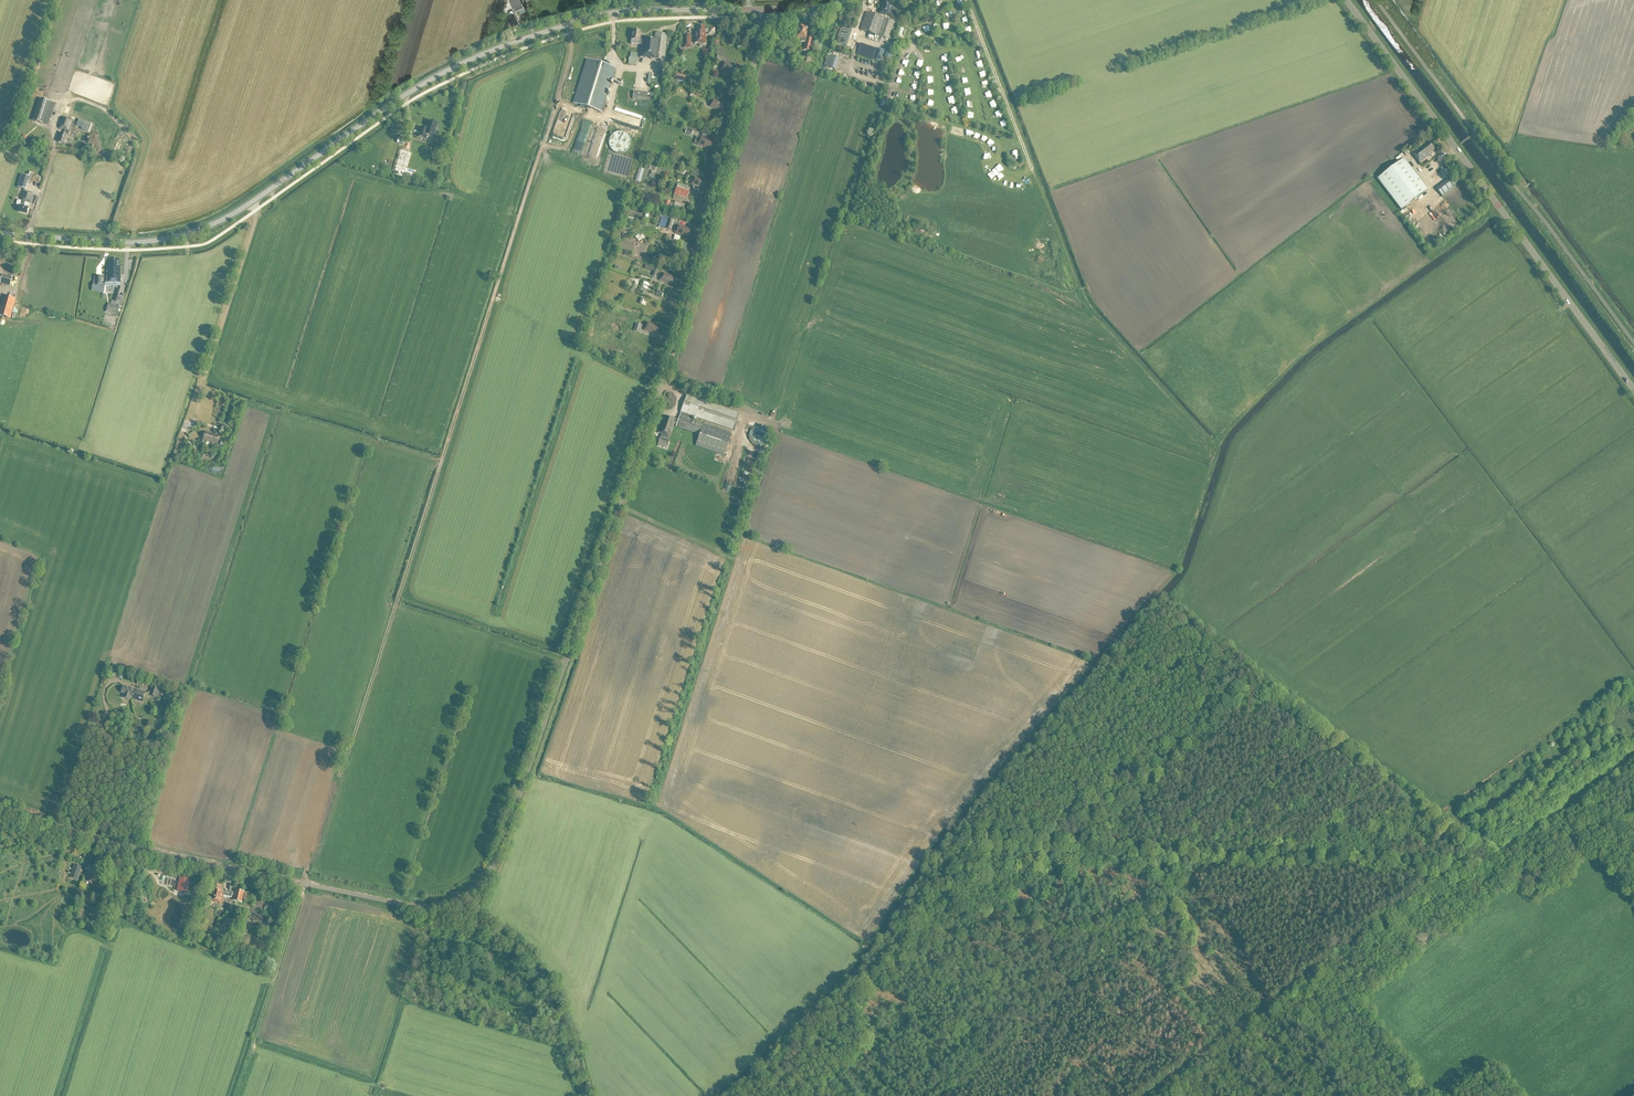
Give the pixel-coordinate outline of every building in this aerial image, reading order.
[(524,7),(520,0),(510,0),(515,12),(524,7)] [(890,6),(891,2),(885,0),(884,4),(883,3),(879,14),(891,17),(894,7),(890,6)] [(512,28),(519,24),(514,13),(506,17),(512,28)] [(892,39),(897,24),(867,13),(861,30),(870,33),(868,39),(879,43),(879,42),(881,42),(883,37),(889,39),(890,38),(892,39)] [(499,30),(505,27),(502,20),(495,23),(499,30)] [(848,48),(853,29),(842,26),(838,39),(840,39),(838,45),(848,48)] [(705,33),(704,27),(697,27),(697,33),(694,33),(695,44),(703,44),(706,44),(705,33)] [(812,52),(814,40),(806,38),(808,28),(800,27),(797,40),(802,41),(802,42),(805,43),(804,50),(812,52)] [(655,38),(640,37),(641,32),(632,31),(631,40),(631,44),(641,45),(640,58),(664,61),(667,35),(656,34),(655,38)] [(893,54),(894,51),(892,50),(893,50),(889,48),(885,59),(889,60),(891,53),(893,54)] [(883,56),(885,51),(879,49),(875,61),(880,63),(882,55),(883,56)] [(718,65),(720,57),(715,55),(712,63),(718,65)] [(828,55),(824,66),(836,70),(840,59),(828,55)] [(574,104),(601,112),(610,81),(611,81),(615,69),(587,60),(574,104)] [(735,73),(736,68),(733,67),(734,66),(724,63),(722,71),(724,71),(723,73),(724,74),(728,76),(729,75),(730,72),(735,73)] [(684,83),(686,76),(677,74),(675,81),(684,83)] [(652,102),(653,95),(634,92),(633,99),(652,102)] [(55,104),(39,99),(32,121),(49,126),(55,104)] [(723,110),(725,105),(722,104),(722,103),(712,100),(710,108),(718,110),(718,108),(723,110)] [(69,136),(70,132),(69,132),(73,121),(62,117),(58,129),(65,131),(64,135),(61,134),(58,143),(64,145),(67,136),(69,136)] [(421,129),(419,138),(426,140),(427,136),(434,138),(438,125),(430,122),(427,131),(421,129)] [(579,138),(574,151),(582,154),(587,141),(579,138)] [(711,148),(712,143),(709,142),(710,141),(700,138),(698,146),(705,148),(706,147),(711,148)] [(1434,151),(1429,143),(1423,147),(1422,146),(1411,154),(1419,164),(1426,159),(1430,156),(1429,155),(1434,151)] [(414,158),(404,154),(398,175),(402,176),(401,180),(407,182),(408,179),(414,181),(416,175),(410,173),(414,158)] [(1401,211),(1428,190),(1404,160),(1378,180),(1401,211)] [(639,168),(635,181),(642,183),(646,170),(639,168)] [(30,184),(33,174),(30,174),(29,177),(21,175),(17,188),(24,190),(21,202),(19,201),(18,202),(17,205),(18,206),(20,207),(19,212),(27,214),(28,209),(27,208),(29,204),(32,205),(35,195),(27,193),(26,190),(28,183),(30,184)] [(692,186),(693,186),(692,188),(693,190),(698,191),(699,191),(701,187),(704,188),(706,183),(703,182),(704,181),(694,178),(692,186)] [(1442,197),(1456,186),(1450,179),(1437,190),(1442,197)] [(688,189),(678,186),(677,188),(676,188),(674,195),(687,199),(689,192),(687,192),(688,189)] [(685,205),(675,202),(673,208),(683,212),(685,205)] [(663,215),(662,218),(659,227),(671,231),(674,218),(663,215)] [(627,235),(629,223),(623,221),(620,233),(627,235)] [(1443,225),(1451,234),(1462,225),(1459,222),(1454,226),(1449,221),(1443,225)] [(689,236),(690,231),(687,230),(688,228),(678,226),(676,234),(683,236),(684,235),(689,236)] [(687,248),(688,244),(682,242),(680,248),(677,247),(676,249),(682,251),(684,253),(684,254),(686,250),(686,251),(688,251),(687,253),(691,254),(692,249),(687,248)] [(121,283),(121,267),(119,267),(119,260),(109,260),(109,268),(107,268),(106,283),(121,283)] [(674,284),(675,279),(673,278),(673,277),(663,274),(661,281),(668,284),(669,282),(674,284)] [(10,286),(13,278),(2,275),(0,283),(10,286)] [(104,293),(105,285),(93,283),(92,291),(104,293)] [(3,295),(0,308),(0,315),(10,318),(15,298),(3,295)] [(107,312),(118,315),(121,306),(110,303),(107,312)] [(658,333),(659,328),(656,328),(657,326),(647,323),(644,331),(652,333),(652,332),(658,333)] [(640,333),(642,325),(636,324),(634,331),(640,333)] [(732,431),(738,414),(687,396),(678,420),(664,416),(658,434),(662,435),(660,439),(658,446),(667,449),(669,442),(667,441),(668,437),(669,438),(675,422),(677,423),(676,427),(699,435),(695,446),(723,456),(731,435),(688,420),(690,416),(732,431)] [(229,434),(231,428),(223,425),(221,431),(229,434)] [(759,446),(761,446),(762,445),(764,444),(766,443),(767,441),(768,439),(768,437),(768,436),(768,434),(767,431),(766,430),(764,428),(762,427),(760,427),(757,426),(755,427),(754,427),(752,429),(751,430),(749,432),(749,435),(749,438),(749,440),(751,442),(752,444),(754,445),(756,446),(759,446)] [(216,436),(206,432),(203,441),(217,445),(220,436),(216,434),(216,436)] [(736,473),(733,472),(734,470),(731,469),(726,488),(731,490),(736,473)] [(162,689),(153,685),(150,692),(145,694),(145,693),(130,688),(129,689),(124,687),(121,693),(124,694),(122,699),(130,701),(131,698),(133,699),(133,700),(142,703),(144,698),(148,700),(149,696),(159,699),(162,689)] [(77,880),(81,867),(74,865),(70,878),(77,880)] [(188,894),(191,880),(180,877),(177,892),(188,894)] [(221,892),(222,885),(214,883),(213,890),(212,890),(209,902),(222,905),(225,893),(221,892)] [(242,903),(244,893),(235,891),(233,901),(242,903)] [(251,903),(253,896),(245,894),(243,901),(251,903)]
